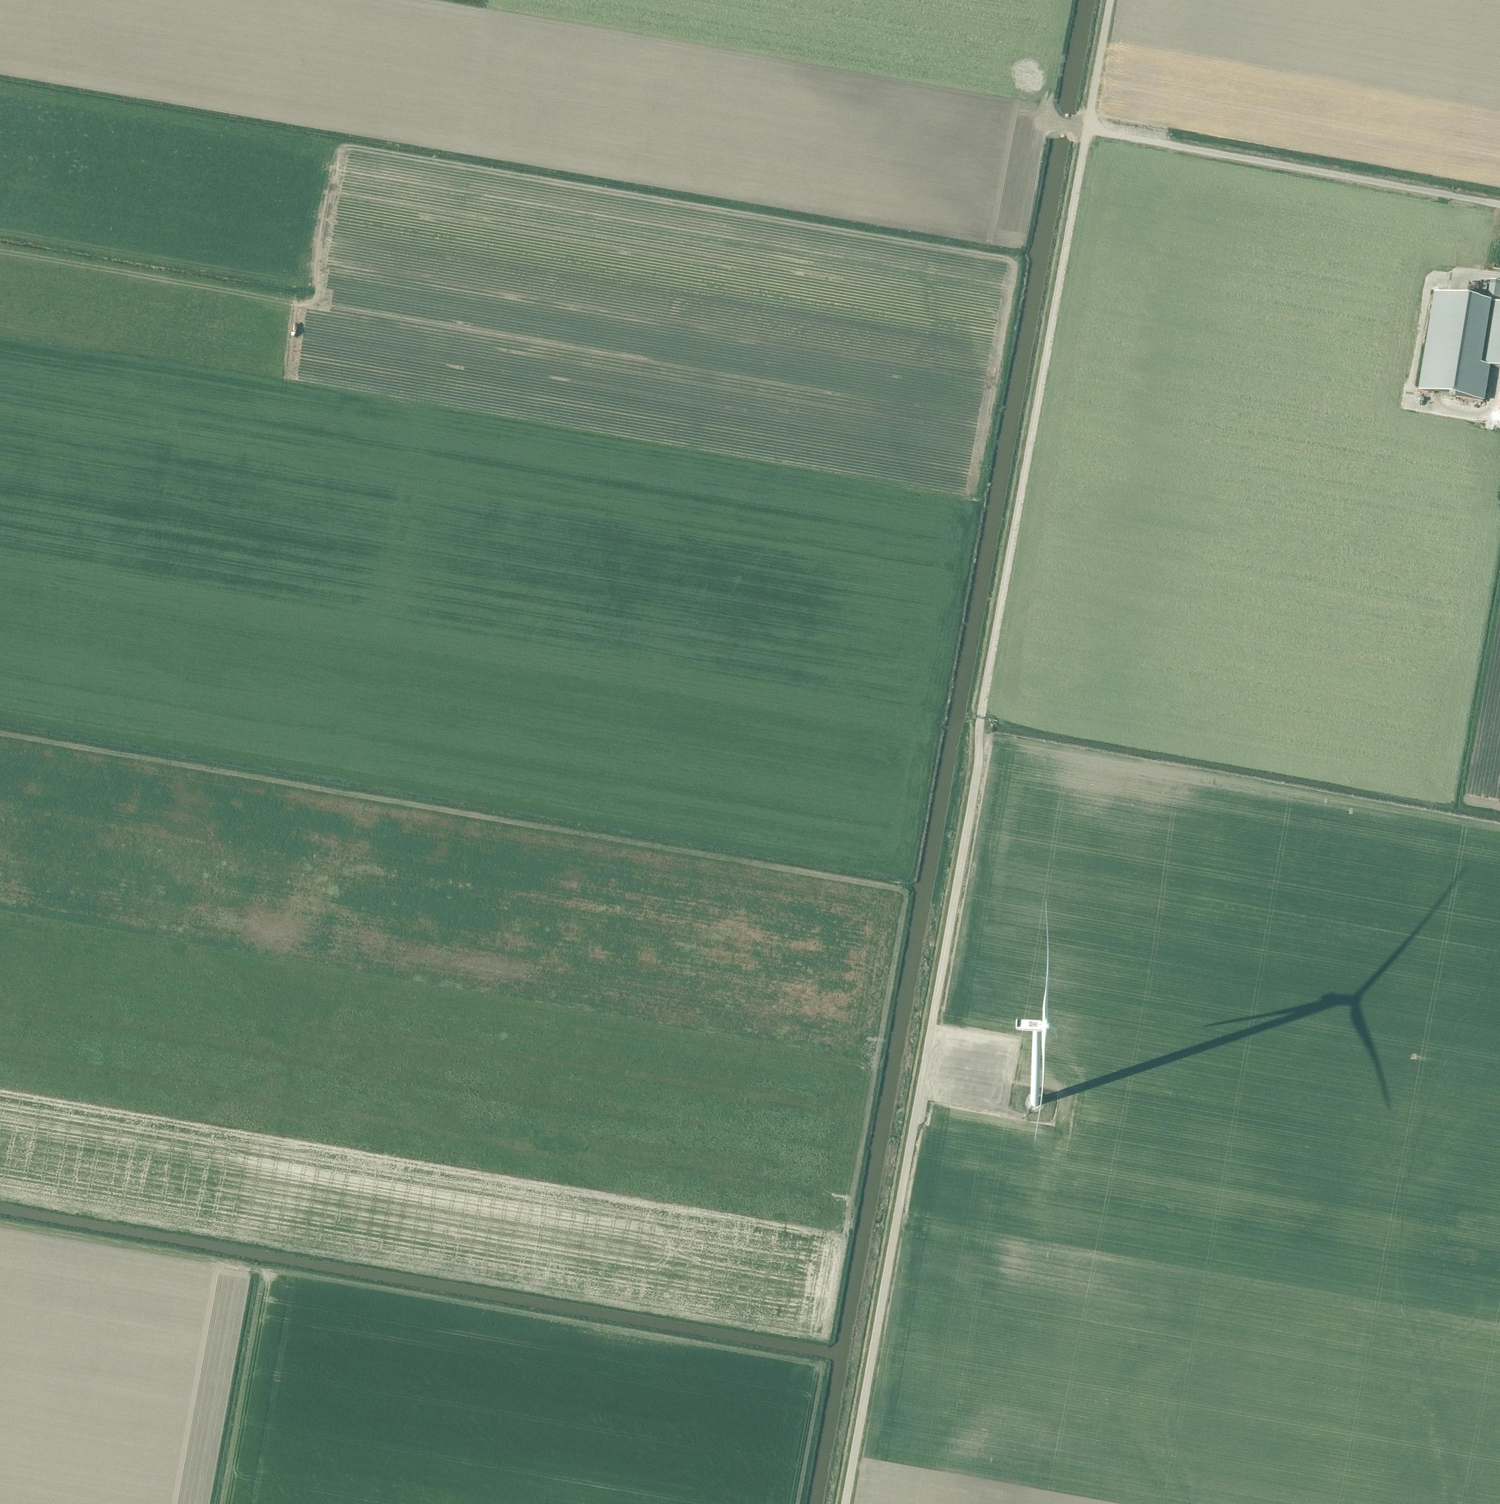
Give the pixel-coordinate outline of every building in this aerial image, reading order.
[(1491,284),(1488,302),(1436,293),(1421,391),(1483,402),(1489,367),(1499,368),(1499,304),(1499,299),(1499,286),(1491,284)] [(1028,1103),(1028,1104),(1028,1105),(1028,1106),(1029,1107),(1029,1108),(1030,1108),(1031,1109),(1032,1109),(1033,1110),(1034,1110),(1035,1110),(1036,1110),(1037,1110),(1037,1109),(1038,1109),(1038,1108),(1039,1108),(1040,1107),(1040,1106),(1041,1105),(1041,1104),(1041,1103),(1041,1102),(1040,1101),(1040,1100),(1039,1099),(1039,1098),(1038,1098),(1037,1098),(1037,1097),(1036,1097),(1035,1097),(1034,1097),(1033,1097),(1032,1097),(1031,1098),(1030,1098),(1030,1099),(1029,1099),(1029,1100),(1028,1101),(1028,1102),(1028,1103)]
